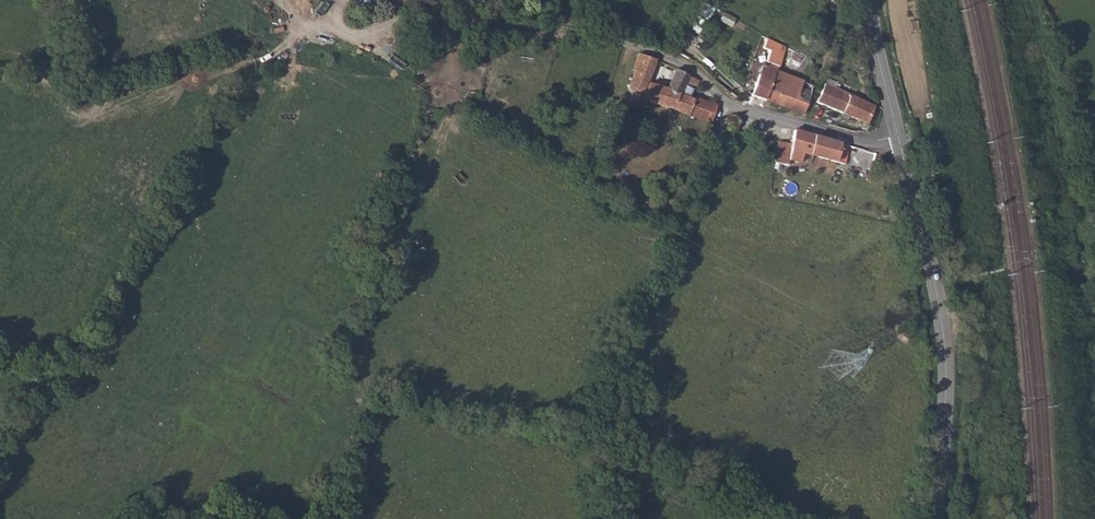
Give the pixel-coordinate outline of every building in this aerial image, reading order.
[(294,12),(308,16),(312,0),(297,0),(294,12)] [(403,9),(407,0),(386,0),(384,3),(402,11),(403,9)] [(655,58),(639,52),(626,92),(641,96),(655,58)] [(751,93),(765,99),(773,80),(779,65),(767,60),(765,64),(763,63),(751,93)] [(698,78),(675,68),(667,89),(649,81),(640,103),(668,110),(709,122),(716,106),(695,96),(693,99),(685,96),(690,95),(691,94),(687,90),(692,91),(698,78)] [(773,80),(765,99),(792,110),(796,100),(805,103),(810,92),(800,88),(798,92),(773,80)] [(824,85),(816,104),(832,111),(841,92),(824,85)] [(841,92),(832,111),(865,125),(873,106),(841,92)] [(716,106),(709,122),(717,125),(723,109),(716,106)] [(778,143),(773,164),(786,167),(787,161),(799,164),(802,155),(844,164),(848,146),(801,133),(801,134),(792,132),(790,146),(778,143)]
